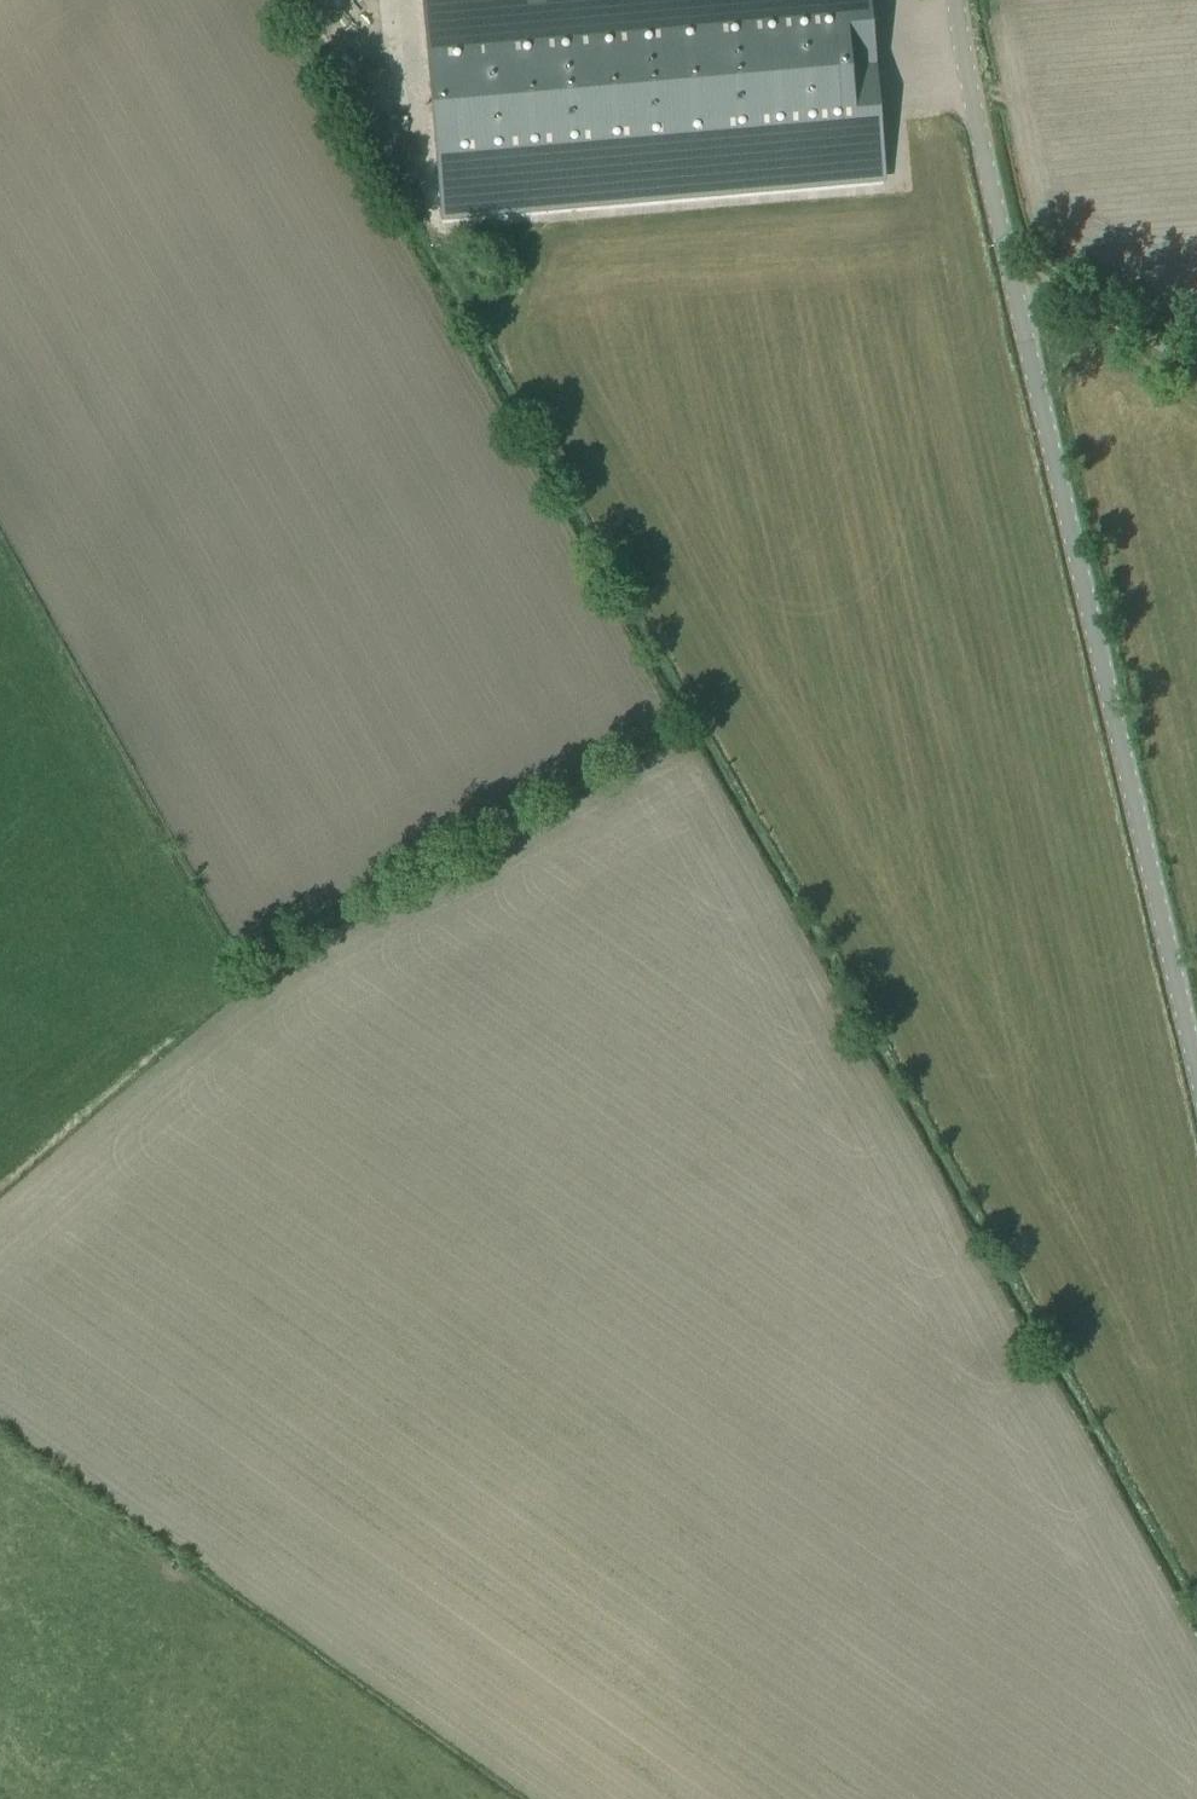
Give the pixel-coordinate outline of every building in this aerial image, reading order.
[(441,217),(883,178),(868,0),(422,0),(441,217)]
